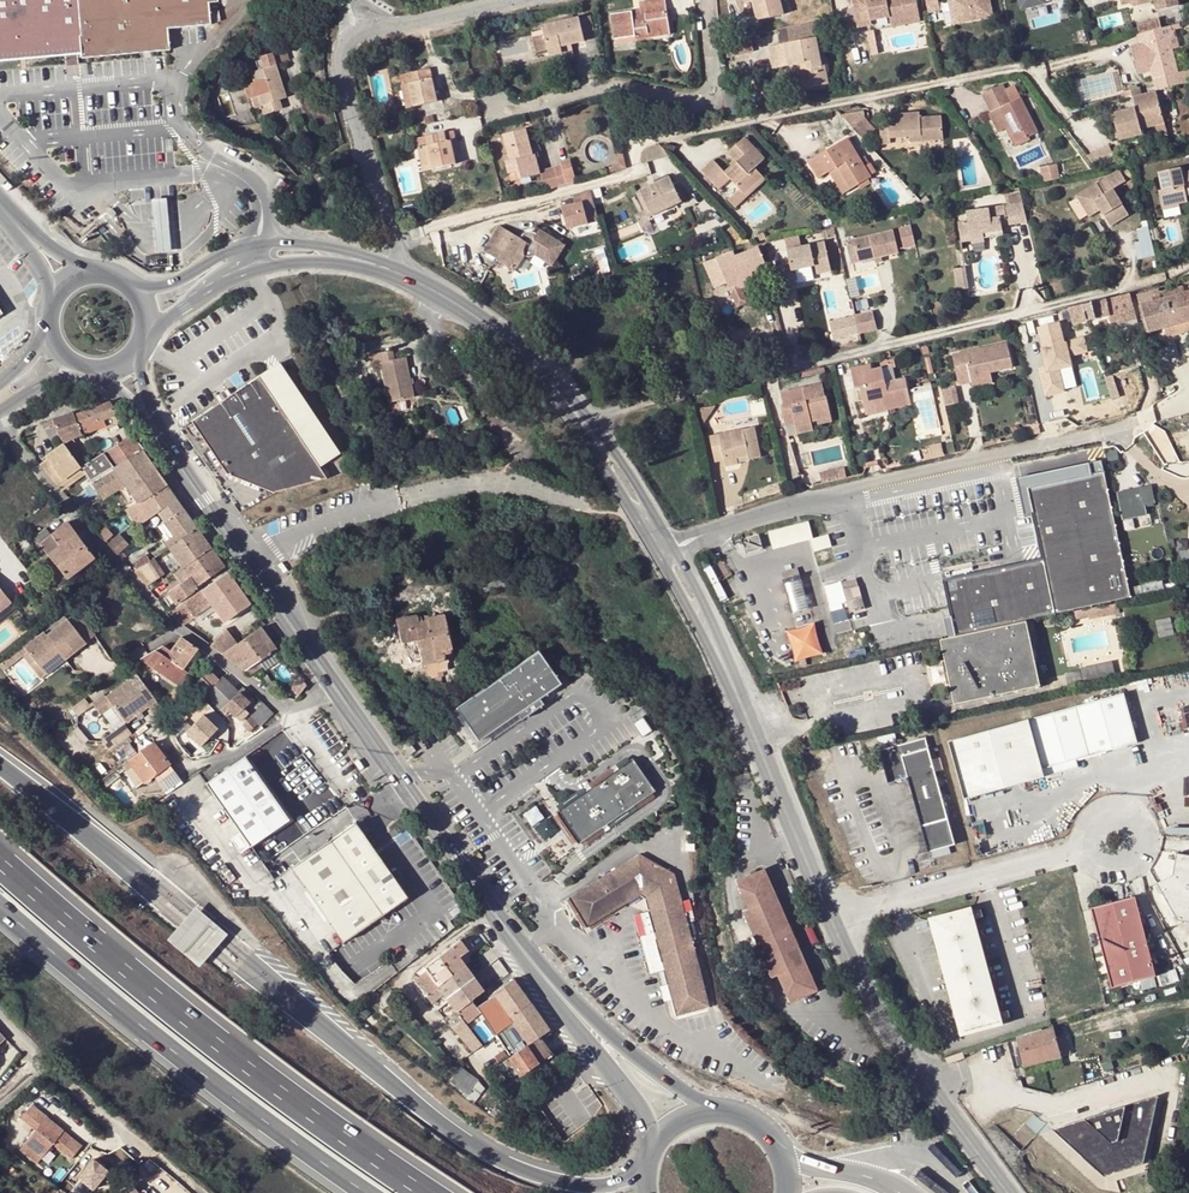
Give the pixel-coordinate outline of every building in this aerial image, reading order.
[(59,49),(57,35),(80,33),(82,54),(169,46),(167,25),(209,21),(207,0),(0,0),(0,54),(59,49)] [(612,14),(615,39),(635,36),(635,34),(649,33),(648,28),(667,26),(664,0),(655,0),(640,2),(640,10),(612,14)] [(754,2),(758,19),(782,14),(779,0),(753,0),(754,2)] [(856,23),(870,21),(888,17),(889,21),(918,16),(915,0),(852,0),(856,23)] [(926,15),(938,12),(936,0),(924,0),(926,15)] [(952,26),(991,19),(987,0),(947,0),(952,26)] [(1175,0),(1156,0),(1159,9),(1176,5),(1175,0)] [(582,31),(583,34),(594,31),(590,16),(579,18),(582,31)] [(918,16),(889,21),(890,28),(919,23),(918,16)] [(545,35),(550,56),(562,53),(561,47),(571,45),(585,42),(583,34),(582,31),(579,18),(543,26),(545,35)] [(787,27),(790,44),(819,38),(815,20),(787,27)] [(668,35),(667,26),(648,28),(649,33),(635,34),(635,36),(636,39),(668,35)] [(1149,45),(1153,64),(1157,81),(1185,74),(1180,51),(1178,38),(1182,37),(1179,27),(1142,35),(1144,45),(1149,45)] [(59,56),(82,54),(80,33),(57,35),(59,49),(59,56)] [(545,35),(533,38),(536,53),(548,51),(545,35)] [(773,68),(793,65),(800,64),(804,88),(828,84),(819,38),(790,44),(769,47),(773,68)] [(572,51),(571,45),(561,47),(562,53),(572,51)] [(1149,45),(1144,45),(1148,64),(1153,64),(1149,45)] [(280,63),(290,59),(286,48),(275,52),(280,63)] [(59,49),(0,54),(0,62),(59,56),(59,49)] [(251,72),(254,83),(261,105),(264,114),(273,111),(270,103),(279,100),(286,98),(276,66),(277,65),(274,53),(260,58),(260,61),(256,62),(258,70),(251,72)] [(800,64),(793,65),(797,90),(804,88),(800,64)] [(407,74),(415,106),(445,100),(442,88),(434,90),(430,69),(407,74)] [(1000,85),(978,95),(987,113),(997,108),(1014,144),(1036,133),(1018,98),(1016,99),(1008,85),(1002,88),(1000,85)] [(1140,127),(1142,130),(1165,125),(1164,116),(1162,107),(1159,92),(1137,97),(1134,97),(1136,109),(1114,114),(1118,135),(1135,131),(1134,129),(1140,127)] [(281,109),(279,100),(270,103),(273,111),(281,109)] [(863,111),(851,117),(861,137),(874,130),(863,111)] [(889,135),(907,134),(920,133),(920,139),(941,137),(940,115),(919,116),(919,111),(887,113),(887,124),(878,125),(880,141),(889,141),(889,135)] [(1142,136),(1142,130),(1140,127),(1134,129),(1135,131),(1118,135),(1119,141),(1142,136)] [(508,174),(517,171),(530,168),(526,151),(531,150),(526,129),(503,135),(509,155),(510,161),(505,163),(508,174)] [(453,130),(417,139),(421,156),(429,154),(433,168),(456,163),(455,157),(453,151),(458,150),(453,130)] [(848,188),(870,176),(846,137),(807,160),(817,177),(827,171),(835,167),(848,188)] [(743,195),(763,177),(755,168),(765,159),(745,138),(727,153),(733,160),(736,163),(731,167),(724,173),(712,161),(700,172),(718,190),(729,180),(739,190),(743,195)] [(1112,146),(1090,154),(1095,167),(1116,160),(1112,146)] [(530,168),(517,171),(519,180),(540,174),(540,173),(535,154),(532,155),(531,150),(526,151),(530,168)] [(429,154),(421,156),(424,171),(433,168),(429,154)] [(619,165),(615,166),(616,170),(626,167),(623,154),(617,155),(619,165)] [(570,161),(561,164),(562,167),(566,183),(576,181),(570,161)] [(1055,163),(1047,165),(1049,173),(1057,171),(1055,163)] [(1047,165),(1038,167),(1040,175),(1049,173),(1047,165)] [(562,167),(553,168),(558,186),(566,183),(562,167)] [(840,193),(848,188),(835,167),(827,171),(840,193)] [(1182,190),(1182,185),(1188,184),(1188,171),(1179,173),(1178,167),(1158,171),(1161,189),(1156,190),(1159,206),(1176,203),(1184,201),(1184,195),(1182,190)] [(553,168),(540,173),(540,174),(544,189),(558,186),(553,168)] [(1116,171),(1095,184),(1103,196),(1108,193),(1111,190),(1124,183),(1116,171)] [(667,177),(639,190),(649,211),(664,205),(665,207),(679,201),(667,177)] [(735,209),(756,189),(766,180),(763,177),(743,195),(739,190),(728,201),(735,209)] [(1095,184),(1076,196),(1089,217),(1097,211),(1095,209),(1098,207),(1099,210),(1109,226),(1112,225),(1110,215),(1108,193),(1103,196),(1095,184)] [(599,220),(591,190),(574,195),(576,204),(563,208),(568,228),(599,220)] [(649,211),(639,190),(635,192),(653,228),(671,219),(665,207),(664,205),(649,211)] [(1111,190),(1108,193),(1110,215),(1112,225),(1127,215),(1111,190)] [(166,195),(151,196),(154,226),(156,252),(171,251),(169,224),(166,195)] [(1005,205),(1009,218),(1010,223),(1026,219),(1022,201),(1005,205)] [(1160,212),(1177,209),(1176,203),(1159,206),(1160,212)] [(975,242),(987,239),(985,233),(994,230),(995,232),(1005,230),(1004,225),(1002,219),(1009,218),(1005,205),(968,214),(970,223),(960,226),(963,240),(974,238),(975,242)] [(958,221),(968,220),(968,212),(957,212),(958,221)] [(501,225),(490,241),(503,250),(497,259),(515,270),(526,254),(536,254),(552,264),(565,244),(542,229),(539,233),(538,234),(522,238),(501,225)] [(913,225),(901,227),(904,249),(916,247),(913,225)] [(1138,228),(1140,241),(1135,241),(1138,259),(1156,256),(1150,226),(1138,228)] [(892,230),(853,240),(858,262),(873,258),(880,257),(897,252),(892,230)] [(987,239),(1003,235),(1006,235),(1005,230),(995,232),(994,230),(985,233),(987,239)] [(789,263),(791,271),(814,265),(816,274),(830,271),(824,242),(801,247),(798,236),(784,239),(786,250),(789,263)] [(853,240),(845,242),(851,264),(858,262),(853,240)] [(485,250),(497,259),(503,250),(490,241),(485,250)] [(718,259),(704,263),(717,292),(729,287),(738,304),(747,300),(742,286),(755,281),(750,267),(764,261),(759,248),(737,256),(734,252),(719,258),(718,259)] [(971,270),(964,271),(966,279),(961,281),(964,294),(976,291),(971,270)] [(1188,293),(1186,286),(1159,294),(1159,297),(1153,299),(1154,302),(1140,305),(1147,332),(1163,328),(1165,337),(1188,331),(1188,293)] [(1073,324),(1133,310),(1129,294),(1106,299),(1069,308),(1073,324)] [(872,311),(855,316),(859,333),(877,329),(872,311)] [(834,340),(859,333),(855,316),(829,323),(834,340)] [(1058,323),(1037,328),(1042,347),(1040,348),(1045,366),(1046,371),(1039,373),(1045,395),(1063,390),(1058,370),(1071,366),(1068,356),(1086,351),(1082,338),(1063,343),(1058,323)] [(1007,342),(952,355),(959,385),(973,381),(971,376),(991,371),(1013,366),(1007,342)] [(395,352),(378,355),(379,365),(383,364),(391,403),(416,398),(408,359),(397,361),(395,352)] [(871,360),(851,365),(855,383),(860,382),(867,413),(912,402),(906,376),(887,380),(883,364),(873,366),(871,360)] [(1058,370),(1063,390),(1076,387),(1071,366),(1058,370)] [(267,371),(257,377),(277,406),(287,400),(267,371)] [(991,371),(971,376),(973,381),(992,377),(991,371)] [(325,479),(277,406),(257,377),(230,395),(217,403),(189,421),(224,474),(274,493),(325,479)] [(780,392),(784,407),(825,397),(822,382),(780,392)] [(955,387),(941,390),(945,406),(958,403),(955,387)] [(217,403),(230,395),(226,388),(213,396),(217,403)] [(784,407),(782,407),(786,426),(794,424),(795,428),(812,424),(811,422),(817,421),(831,417),(826,397),(825,397),(784,407)] [(73,413),(52,421),(54,426),(59,437),(64,442),(82,436),(79,429),(105,420),(118,415),(110,403),(74,416),(73,413)] [(701,408),(706,422),(716,408),(701,408)] [(831,417),(817,421),(818,426),(833,422),(832,417),(831,417)] [(107,426),(105,420),(79,429),(82,436),(107,426)] [(44,430),(54,426),(52,421),(42,424),(44,430)] [(814,432),(812,424),(795,428),(797,435),(798,436),(814,432)] [(1038,424),(1027,427),(1029,437),(1041,434),(1038,424)] [(740,463),(740,461),(739,457),(750,454),(751,459),(762,456),(756,426),(734,431),(735,439),(726,440),(735,463),(740,463)] [(723,433),(726,440),(735,439),(734,431),(723,433)] [(726,465),(735,463),(726,440),(723,441),(721,434),(712,435),(717,460),(725,459),(726,465)] [(138,503),(166,486),(143,452),(133,437),(82,468),(87,475),(92,482),(104,499),(120,490),(126,487),(136,501),(138,503)] [(49,460),(41,466),(61,489),(67,485),(64,481),(82,468),(65,443),(47,457),(49,460)] [(929,447),(929,449),(932,459),(943,457),(941,444),(929,447)] [(923,451),(926,461),(932,459),(929,449),(923,451)] [(1082,453),(1087,476),(1104,472),(1099,450),(1082,453)] [(1025,519),(1035,517),(1029,489),(1085,476),(1083,467),(1017,481),(1025,519)] [(843,469),(835,470),(838,480),(845,479),(843,469)] [(821,485),(838,480),(835,470),(818,474),(821,485)] [(945,582),(957,636),(1027,620),(1034,619),(1076,610),(1129,598),(1104,472),(1087,476),(1085,476),(1029,489),(1035,517),(1044,560),(945,582)] [(138,503),(127,511),(139,527),(159,513),(165,523),(184,510),(166,486),(138,503)] [(1147,488),(1118,494),(1123,519),(1152,513),(1147,488)] [(170,549),(198,530),(184,510),(165,523),(175,537),(166,543),(170,549)] [(115,518),(120,525),(125,531),(134,524),(125,512),(115,518)] [(104,525),(110,532),(120,525),(115,518),(104,525)] [(95,557),(87,547),(68,520),(52,533),(47,527),(35,536),(58,566),(50,572),(54,577),(59,584),(67,578),(95,557)] [(110,532),(104,525),(97,530),(108,542),(113,536),(110,532)] [(170,549),(184,568),(211,549),(198,530),(170,549)] [(762,534),(744,539),(748,555),(766,550),(762,534)] [(830,537),(813,541),(815,552),(833,547),(830,537)] [(99,554),(91,544),(87,547),(95,557),(99,554)] [(183,601),(203,587),(202,584),(225,568),(211,549),(184,568),(174,574),(182,585),(175,590),(177,592),(181,598),(183,601)] [(128,557),(124,552),(119,555),(124,561),(128,557)] [(139,570),(150,562),(151,562),(147,556),(137,563),(138,565),(136,566),(139,570)] [(135,573),(141,581),(156,571),(150,562),(139,570),(135,573)] [(282,562),(277,565),(283,573),(288,570),(282,562)] [(183,623),(189,620),(213,604),(225,622),(250,605),(228,574),(204,591),(185,603),(174,613),(183,623)] [(145,585),(150,591),(164,581),(161,575),(145,585)] [(802,575),(784,580),(788,593),(806,588),(802,575)] [(59,584),(54,577),(48,582),(53,589),(59,584)] [(857,579),(842,583),(844,589),(859,585),(857,579)] [(842,583),(827,586),(832,605),(847,601),(844,589),(842,583)] [(847,601),(850,612),(865,609),(859,585),(844,589),(847,601)] [(11,602),(0,588),(0,612),(11,602)] [(806,588),(788,593),(791,601),(808,596),(806,588)] [(181,598),(177,592),(171,596),(175,602),(181,598)] [(808,596),(791,601),(795,613),(811,608),(808,596)] [(1114,602),(1076,610),(1077,618),(1089,615),(1090,618),(1116,612),(1114,602)] [(443,611),(424,616),(426,627),(414,630),(422,666),(454,658),(443,611)] [(72,623),(89,641),(96,635),(80,616),(72,623)] [(426,627),(424,616),(397,623),(404,650),(408,669),(411,668),(422,666),(414,630),(426,627)] [(84,643),(65,619),(52,630),(45,636),(41,633),(34,639),(23,648),(41,671),(60,656),(63,660),(84,643)] [(1034,619),(1027,620),(1033,646),(1036,645),(1040,644),(1037,630),(1036,630),(1034,619)] [(189,620),(183,623),(191,629),(195,625),(189,620)] [(945,659),(950,683),(955,704),(1041,685),(1036,661),(1033,646),(1027,620),(957,636),(941,639),(945,659)] [(49,626),(41,633),(45,636),(52,630),(49,626)] [(261,626),(244,637),(260,660),(276,649),(261,626)] [(227,627),(210,644),(222,653),(237,642),(227,627)] [(199,648),(182,637),(171,650),(165,646),(158,649),(142,659),(177,683),(187,670),(185,668),(199,648)] [(244,637),(222,653),(246,670),(260,660),(244,637)] [(537,649),(456,707),(479,740),(517,713),(521,719),(543,703),(539,697),(560,682),(537,649)] [(408,669),(404,650),(392,653),(397,672),(408,669)] [(60,656),(41,671),(45,675),(63,660),(60,656)] [(422,666),(428,692),(460,684),(454,658),(422,666)] [(950,683),(945,659),(941,660),(946,683),(950,683)] [(246,670),(252,674),(264,666),(260,660),(246,670)] [(411,668),(414,676),(419,694),(428,692),(422,666),(411,668)] [(408,669),(397,672),(398,680),(414,676),(411,668),(408,669)] [(205,692),(219,680),(209,671),(195,682),(205,692)] [(157,700),(138,673),(107,695),(105,692),(93,701),(101,712),(113,703),(126,722),(157,700)] [(263,676),(268,685),(273,683),(268,674),(263,676)] [(225,705),(229,710),(236,716),(250,702),(243,695),(239,691),(223,676),(219,680),(205,692),(221,709),(225,705)] [(239,691),(243,695),(247,692),(243,687),(239,691)] [(1124,693),(949,740),(965,798),(1045,776),(1043,768),(1077,759),(1137,743),(1124,693)] [(274,714),(261,701),(249,712),(262,725),(274,714)] [(204,714),(185,732),(201,748),(219,730),(204,714)] [(651,730),(641,716),(631,722),(641,736),(651,730)] [(257,724),(250,718),(243,726),(249,732),(257,724)] [(116,746),(132,735),(128,729),(111,740),(116,746)] [(929,738),(882,750),(891,783),(909,779),(924,826),(932,852),(958,845),(950,819),(929,738)] [(128,739),(115,748),(126,762),(129,760),(133,765),(144,781),(153,774),(166,791),(181,780),(154,742),(138,753),(128,739)] [(246,756),(208,782),(250,845),(288,819),(246,756)] [(631,758),(555,811),(576,843),(653,790),(631,758)] [(1077,759),(1043,768),(1045,776),(1079,767),(1077,759)] [(127,769),(133,765),(129,760),(126,762),(123,765),(127,769)] [(377,784),(370,774),(364,778),(371,788),(377,784)] [(546,840),(558,831),(538,805),(526,815),(546,840)] [(354,818),(290,864),(341,941),(407,896),(354,818)] [(1178,855),(1174,877),(1158,885),(1178,922),(1188,924),(1188,857),(1178,855)] [(642,858),(572,900),(590,928),(643,897),(648,901),(677,1019),(710,1011),(676,878),(642,858)] [(769,872),(741,885),(754,912),(749,915),(779,979),(785,976),(798,1004),(825,991),(769,872)] [(1136,895),(1091,906),(1111,986),(1156,975),(1136,895)] [(228,934),(197,908),(188,918),(186,921),(179,928),(177,931),(174,935),(169,941),(201,968),(206,961),(209,958),(211,955),(217,948),(220,944),(228,934)] [(970,912),(936,921),(962,1019),(996,1010),(970,912)] [(416,981),(432,1002),(443,994),(438,987),(466,966),(460,958),(468,951),(461,940),(427,967),(429,971),(416,981)] [(443,994),(432,1002),(437,1009),(449,1001),(447,998),(474,978),(466,966),(438,987),(443,994)] [(495,1035),(477,1008),(471,1000),(483,991),(474,978),(447,998),(449,1001),(456,1011),(449,1017),(473,1052),(495,1036),(495,1035)] [(495,996),(477,1008),(495,1035),(512,1024),(527,1046),(539,1038),(549,1031),(531,1003),(530,1004),(514,980),(493,994),(495,996)] [(512,1024),(495,1035),(495,1036),(511,1058),(527,1046),(512,1024)] [(1024,1066),(1038,1062),(1061,1055),(1057,1041),(1056,1037),(1053,1028),(1030,1034),(1016,1038),(1024,1066)] [(1065,1035),(1056,1037),(1057,1041),(1061,1055),(1070,1052),(1065,1035)] [(550,1054),(539,1038),(527,1046),(511,1058),(508,1059),(514,1067),(519,1076),(539,1063),(550,1054)] [(508,1059),(497,1067),(503,1075),(514,1067),(508,1059)] [(897,1062),(892,1066),(898,1074),(903,1071),(897,1062)] [(474,1088),(479,1081),(461,1068),(451,1082),(468,1096),(469,1094),(474,1088)] [(1161,1092),(1055,1128),(1108,1174),(1148,1161),(1161,1092)] [(71,1161),(80,1150),(73,1144),(75,1141),(49,1118),(35,1106),(23,1120),(37,1132),(22,1151),(38,1165),(54,1146),(71,1161)] [(82,1147),(75,1141),(73,1144),(80,1150),(82,1147)] [(111,1172),(96,1159),(76,1183),(88,1192),(93,1192),(111,1172)] [(117,1192),(138,1192),(130,1183),(117,1192)]
